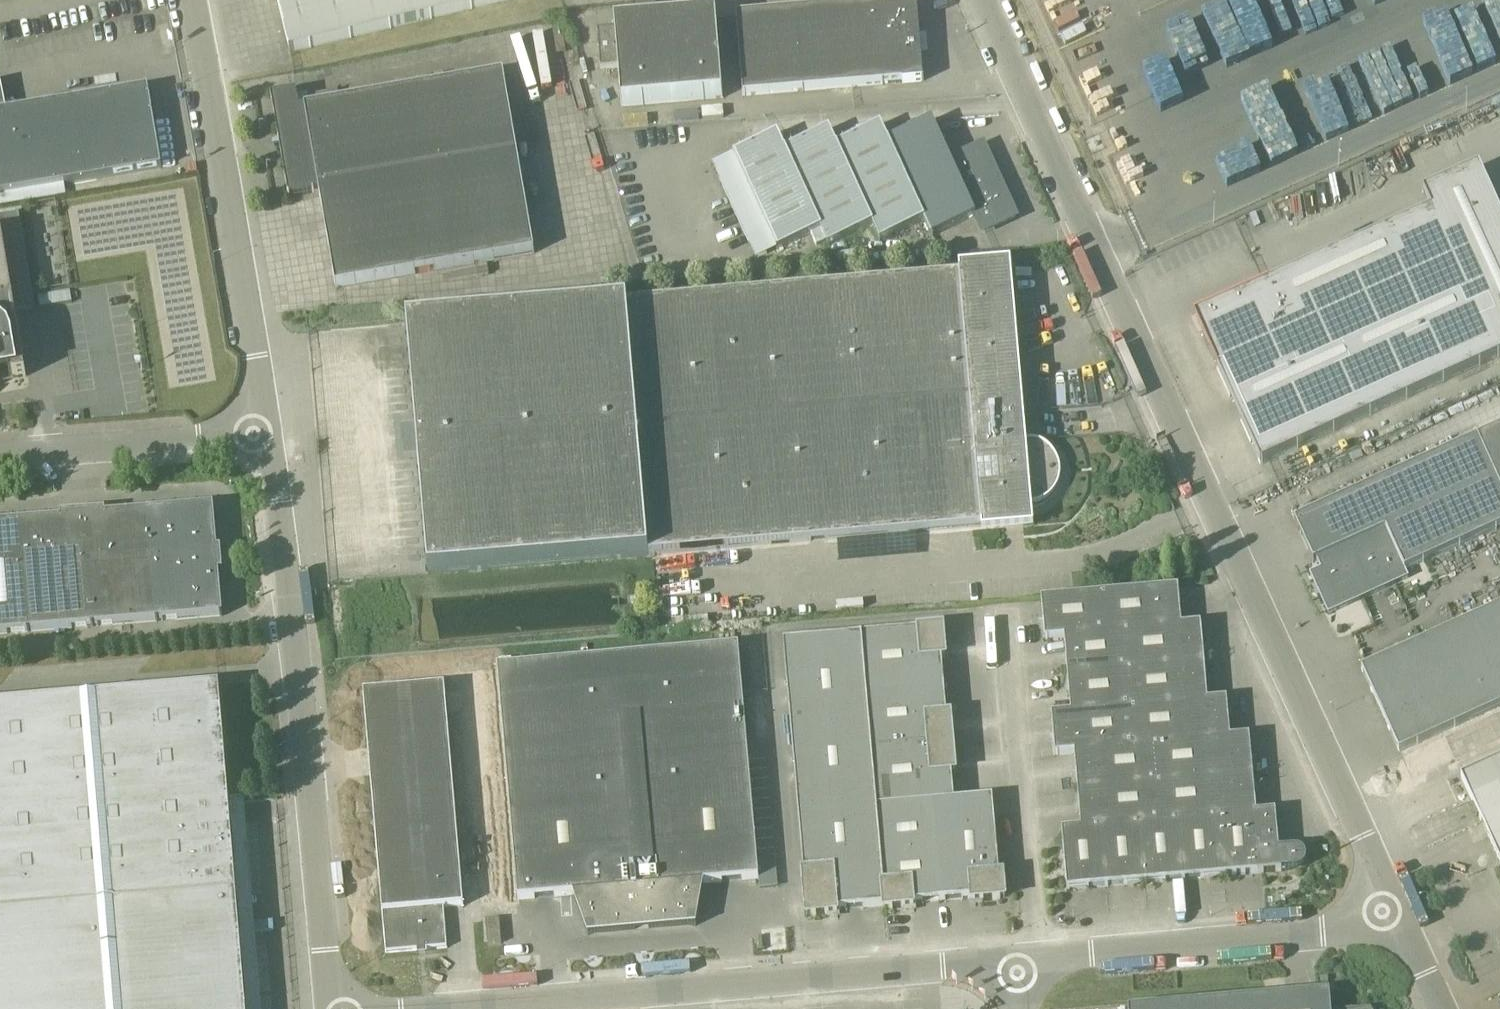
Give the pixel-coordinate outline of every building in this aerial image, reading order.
[(291,52),(509,0),(278,0),(291,52)] [(737,13),(743,94),(748,94),(924,80),(922,50),(920,32),(918,0),(907,0),(741,13),(737,13)] [(1198,81),(1223,71),(1201,17),(1176,27),(1185,50),(1166,58),(1173,75),(1181,72),(1182,76),(1194,71),(1198,81)] [(715,18),(615,26),(615,30),(598,31),(601,69),(619,68),(622,106),(722,98),(715,18)] [(1408,28),(1390,35),(1400,61),(1400,57),(1405,70),(1394,71),(1396,86),(1385,90),(1385,97),(1392,94),(1393,109),(1414,101),(1423,100),(1421,84),(1428,81),(1428,76),(1408,28)] [(288,197),(319,192),(335,288),(534,253),(503,75),(299,110),(296,93),(271,97),(288,197)] [(85,181),(161,169),(148,89),(72,101),(0,113),(0,195),(85,181)] [(1277,102),(1256,111),(1278,162),(1289,157),(1290,159),(1301,154),(1286,120),(1285,120),(1277,102)] [(778,132),(733,152),(776,248),(810,233),(815,244),(825,239),(827,244),(872,224),(879,240),(923,220),(931,236),(975,216),(982,232),(1015,217),(986,151),(960,163),(962,169),(956,172),(932,120),(888,139),(881,124),(836,144),(829,128),(785,148),(778,132)] [(1239,157),(1245,177),(1267,171),(1262,151),(1239,157)] [(1423,192),(1431,211),(1194,318),(1260,465),(1499,356),(1499,216),(1478,167),(1423,192)] [(0,217),(0,376),(9,374),(10,379),(26,377),(15,313),(35,309),(19,214),(0,217)] [(428,575),(648,556),(648,555),(1005,525),(1003,509),(1031,507),(1034,507),(1037,506),(1040,505),(1044,503),(1048,501),(1049,499),(1051,498),(1054,495),(1055,492),(1057,489),(1058,486),(1059,484),(1060,482),(1060,479),(1060,476),(1060,472),(1060,469),(1059,466),(1058,463),(1057,460),(1056,459),(1054,455),(1051,452),(1049,451),(1047,449),(1045,447),(1042,446),(1039,445),(1037,444),(1033,443),(1030,443),(1028,443),(1026,443),(1011,265),(1006,266),(1006,264),(959,268),(960,274),(626,303),(626,302),(407,321),(428,575)] [(71,289),(40,297),(43,308),(74,300),(71,289)] [(1477,437),(1294,520),(1317,570),(1310,573),(1328,615),(1409,578),(1405,570),(1499,527),(1499,427),(1477,437)] [(217,550),(213,506),(148,512),(157,621),(223,616),(219,572),(223,572),(221,550),(217,550)] [(83,513),(92,627),(157,621),(148,512),(105,515),(105,512),(83,513)] [(19,522),(28,632),(92,627),(83,513),(61,515),(61,519),(19,522)] [(28,632),(19,522),(0,524),(0,634),(28,632)] [(1295,849),(1287,850),(1279,850),(1275,812),(1256,814),(1249,737),(1230,738),(1227,700),(1208,701),(1201,624),(1182,626),(1178,588),(1041,600),(1045,640),(1064,639),(1071,713),(1051,715),(1055,756),(1074,754),(1081,829),(1062,831),(1067,890),(1291,871),(1297,870),(1302,868),(1305,864),(1306,859),(1304,854),(1300,850),(1295,849)] [(1399,752),(1499,706),(1499,606),(1362,669),(1399,752)] [(1005,899),(1003,874),(999,875),(992,797),(954,801),(952,773),(955,773),(950,715),(946,716),(941,658),(945,658),(943,628),(783,642),(803,872),(802,873),(806,917),(837,914),(837,910),(884,906),(884,910),(914,907),(913,903),(971,898),(971,902),(1005,899)] [(497,668),(444,674),(445,686),(462,882),(516,875),(518,900),(573,895),(588,936),(595,933),(695,925),(703,882),(758,878),(738,646),(618,657),(497,668)] [(464,907),(445,686),(363,693),(386,954),(447,949),(444,909),(464,907)] [(236,897),(220,688),(0,706),(0,1008),(246,1008),(236,897)] [(1461,778),(1499,863),(1499,761),(1461,778)] [(501,944),(499,920),(486,921),(488,945),(501,944)] [(1329,993),(1319,994),(1304,995),(1288,997),(1141,1008),(1331,1008),(1329,993)]
